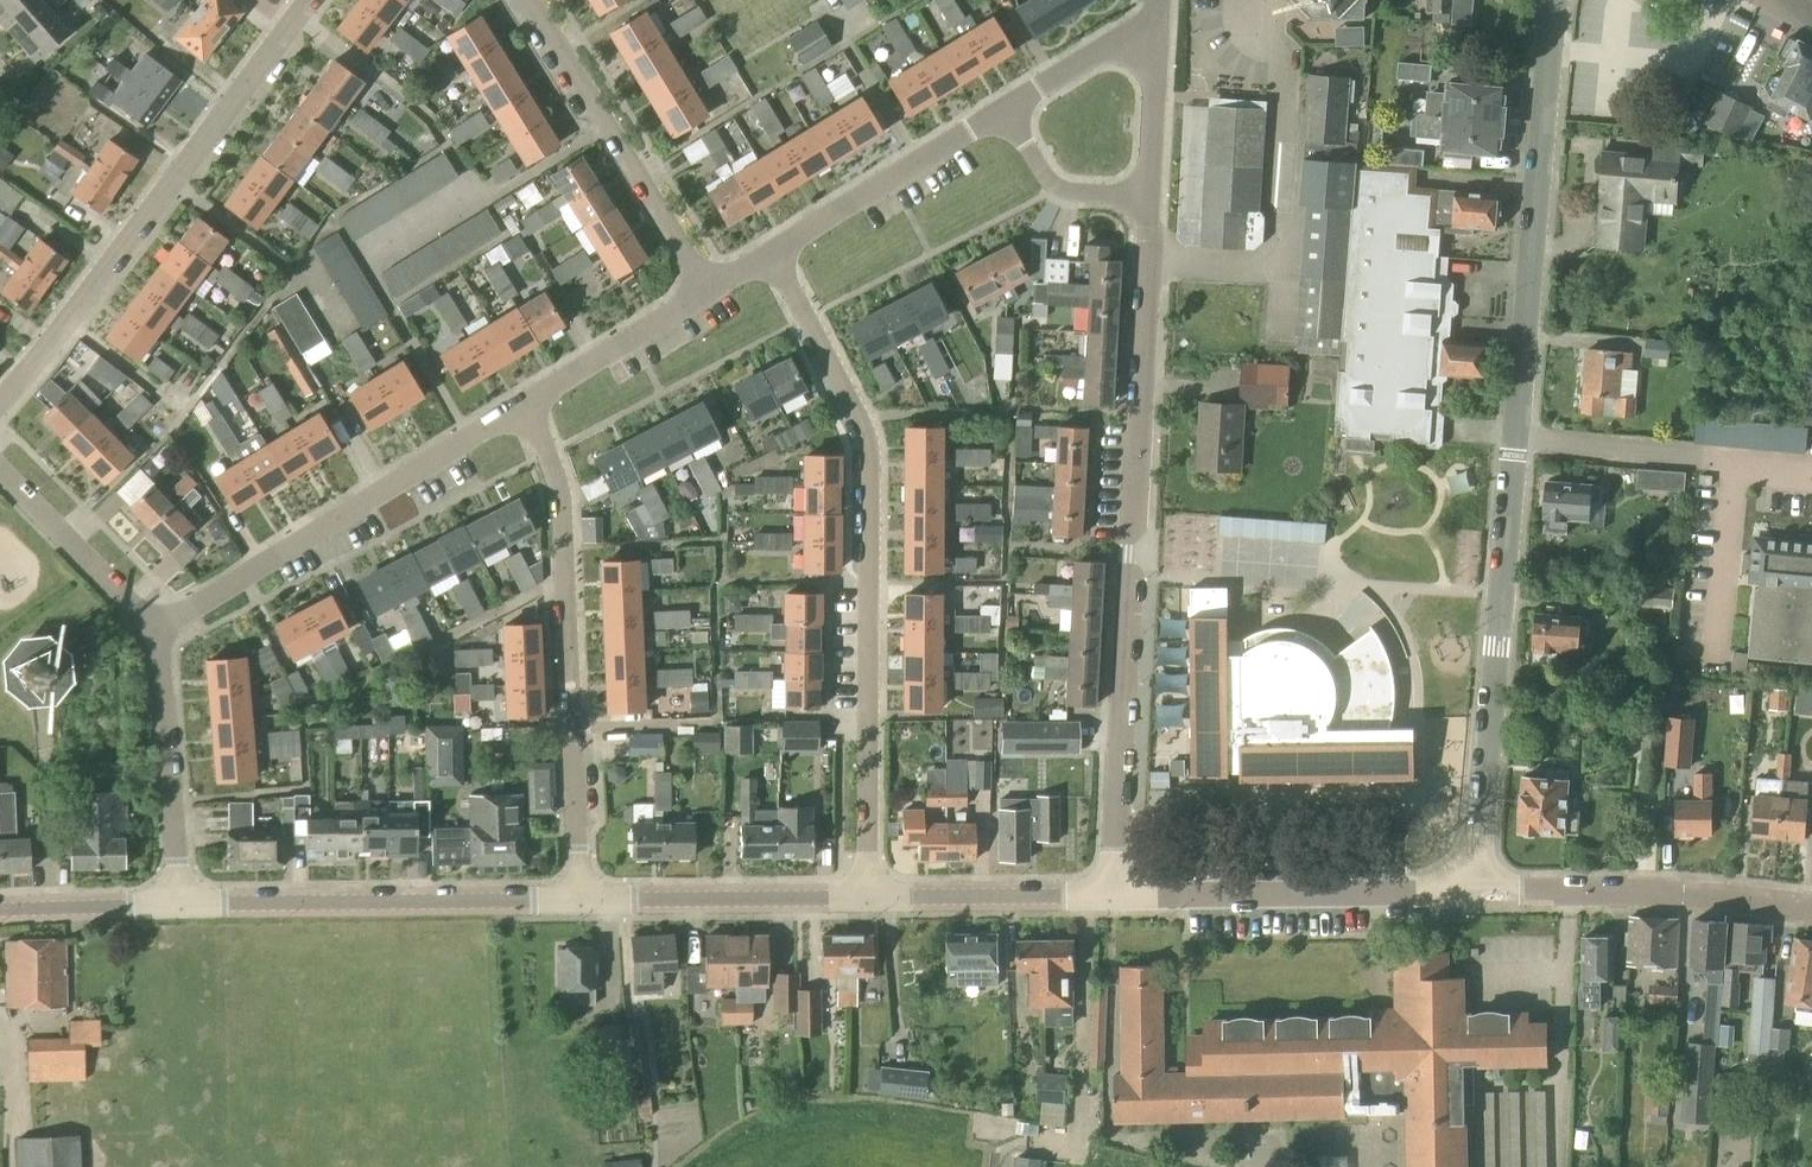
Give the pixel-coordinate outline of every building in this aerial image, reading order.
[(28,0),(0,0),(0,22),(1,24),(28,0)] [(52,13),(41,0),(28,0),(1,24),(19,43),(52,13)] [(91,0),(90,0),(73,0),(81,9),(91,0)] [(179,1),(178,0),(154,0),(170,12),(179,1)] [(222,37),(242,13),(227,0),(205,0),(194,13),(222,37)] [(402,2),(400,0),(361,0),(358,4),(384,26),(402,2)] [(439,6),(454,18),(465,4),(460,0),(443,0),(439,6)] [(599,13),(621,0),(591,0),(599,13)] [(864,0),(840,0),(847,10),(864,0)] [(942,15),(949,10),(947,6),(954,1),(953,0),(933,0),(942,15)] [(1065,18),(1064,16),(1090,0),(1034,0),(1018,9),(1035,36),(1065,18)] [(1369,0),(1309,0),(1316,7),(1332,5),(1331,16),(1366,19),(1367,1),(1369,1),(1369,0)] [(1450,14),(1451,14),(1452,0),(1427,0),(1426,12),(1434,13),(1434,21),(1449,22),(1450,14)] [(949,10),(942,15),(951,29),(958,25),(966,20),(964,18),(954,1),(947,6),(949,10)] [(366,50),(384,26),(358,4),(339,29),(366,50)] [(684,24),(689,31),(706,20),(697,6),(684,14),(689,21),(684,24)] [(1473,8),(1453,7),(1452,24),(1472,25),(1473,8)] [(52,13),(19,43),(36,62),(70,32),(52,13)] [(202,61),(222,37),(194,13),(173,37),(202,61)] [(627,58),(659,39),(643,13),(611,33),(627,58)] [(676,39),(689,31),(684,24),(689,21),(684,14),(665,26),(669,33),(671,32),(676,39)] [(966,20),(958,25),(964,36),(966,35),(985,66),(1011,51),(992,19),(977,28),(969,15),(964,18),(966,20)] [(465,61),(494,43),(478,18),(449,36),(465,61)] [(895,18),(880,27),(889,41),(896,37),(899,41),(906,36),(895,18)] [(803,66),(833,47),(816,21),(787,40),(803,66)] [(1372,26),(1346,27),(1347,45),(1372,43),(1372,26)] [(404,52),(414,39),(400,28),(389,41),(404,52)] [(673,40),(676,39),(671,32),(669,33),(659,39),(627,58),(642,84),(675,64),(663,45),(672,39),(673,40)] [(964,36),(940,50),(960,82),(985,66),(966,35),(964,36)] [(896,37),(889,41),(901,60),(915,51),(906,36),(899,41),(896,37)] [(1790,38),(1786,39),(1778,54),(1779,57),(1787,62),(1786,64),(1789,66),(1783,77),(1770,78),(1765,86),(1772,98),(1766,108),(1785,118),(1791,108),(1808,117),(1811,136),(1811,47),(1799,40),(1798,42),(1790,38)] [(414,39),(404,52),(419,63),(429,50),(414,39)] [(480,87),(510,68),(494,43),(465,61),(480,87)] [(940,50),(914,66),(934,98),(960,82),(940,50)] [(128,77),(164,105),(181,81),(145,54),(132,71),(115,59),(107,70),(123,83),(128,77)] [(720,72),(724,78),(737,70),(729,56),(696,76),(700,83),(702,82),(699,76),(711,68),(715,74),(720,72)] [(316,84),(346,106),(364,82),(334,60),(316,84)] [(449,61),(433,71),(442,86),(459,76),(449,61)] [(1431,81),(1432,65),(1399,62),(1397,79),(1431,81)] [(658,110),(690,90),(675,64),(642,84),(658,110)] [(914,66),(889,82),(908,114),(934,98),(914,66)] [(814,67),(799,76),(819,110),(834,101),(826,87),(814,67)] [(840,95),(859,82),(849,67),(830,80),(840,95)] [(496,112),(525,94),(510,68),(480,87),(496,112)] [(704,90),(724,78),(720,72),(715,74),(711,68),(699,76),(702,82),(700,83),(704,90)] [(433,71),(417,81),(426,96),(442,86),(433,71)] [(1350,78),(1310,75),(1305,159),(1356,163),(1357,144),(1345,143),(1348,102),(1353,102),(1355,80),(1350,80),(1350,78)] [(147,128),(164,105),(128,77),(123,83),(115,94),(98,82),(89,93),(107,106),(111,100),(147,128)] [(1428,115),(1504,121),(1507,88),(1477,85),(1477,81),(1461,80),(1461,84),(1448,83),(1447,95),(1430,94),(1428,115)] [(327,131),(346,106),(316,84),(297,109),(327,131)] [(690,90),(658,110),(674,135),(706,116),(690,90)] [(1738,139),(1753,107),(1719,92),(1705,124),(1738,139)] [(511,137),(541,119),(525,94),(496,112),(511,137)] [(759,123),(774,114),(763,97),(749,106),(759,123)] [(835,114),(855,147),(880,131),(860,99),(835,114)] [(1253,249),(1262,241),(1264,217),(1260,214),(1265,110),(1211,107),(1201,247),(1246,249),(1253,249)] [(369,125),(374,118),(360,108),(350,122),(368,135),(373,128),(369,125)] [(309,155),(327,131),(297,109),(279,133),(309,155)] [(464,121),(473,136),(489,126),(484,118),(490,113),(487,109),(481,113),(480,111),(464,121)] [(774,114),(759,123),(769,140),(784,131),(774,114)] [(829,162),(855,147),(835,114),(810,130),(829,162)] [(1501,155),(1504,121),(1428,115),(1426,135),(1443,137),(1442,149),(1455,151),(1454,155),(1470,156),(1471,152),(1501,155)] [(380,144),(385,138),(390,131),(374,118),(369,125),(373,128),(368,135),(380,144)] [(541,119),(511,137),(527,163),(557,145),(541,119)] [(456,146),(473,136),(464,121),(447,132),(456,146)] [(700,138),(708,152),(723,143),(714,129),(700,138)] [(804,178),(829,162),(810,130),(784,145),(804,178)] [(291,179),(309,155),(279,133),(262,157),(291,179)] [(385,138),(380,144),(392,153),(397,146),(385,138)] [(708,152),(700,138),(681,149),(691,165),(710,154),(708,152)] [(1701,167),(1703,142),(1652,138),(1651,158),(1605,154),(1602,191),(1603,191),(1599,244),(1643,248),(1647,202),(1677,205),(1680,165),(1701,167)] [(55,146),(81,162),(85,155),(59,139),(55,146)] [(89,167),(116,186),(135,159),(107,140),(89,167)] [(719,177),(704,186),(728,224),(754,209),(734,176),(727,165),(734,161),(723,143),(708,152),(710,154),(718,168),(715,170),(719,177)] [(778,193),(804,178),(784,145),(759,161),(778,193)] [(89,167),(81,162),(55,146),(52,150),(53,150),(47,160),(62,169),(67,160),(86,172),(71,195),(98,213),(116,186),(89,167)] [(1423,166),(1425,150),(1391,147),(1390,163),(1423,166)] [(431,160),(446,184),(458,176),(444,152),(431,160)] [(319,163),(349,186),(354,179),(323,156),(319,163)] [(274,201),(291,179),(262,157),(245,179),(274,201)] [(569,203),(598,184),(581,157),(551,175),(569,203)] [(496,183),(517,170),(509,158),(488,170),(496,183)] [(1298,353),(1341,356),(1350,245),(1350,243),(1357,163),(1356,163),(1305,159),(1303,159),(1299,205),(1307,206),(1295,336),(1298,336),(1298,353)] [(434,191),(446,184),(431,160),(420,167),(434,191)] [(754,209),(778,193),(759,161),(734,176),(754,209)] [(349,186),(319,163),(314,170),(344,192),(345,190),(350,194),(354,190),(349,186)] [(1392,165),(1357,163),(1350,243),(1350,245),(1341,356),(1340,371),(1339,371),(1336,419),(1342,419),(1342,431),(1346,431),(1345,437),(1370,439),(1370,432),(1394,433),(1393,441),(1429,443),(1432,410),(1426,409),(1427,378),(1431,379),(1431,377),(1403,374),(1409,313),(1432,315),(1431,316),(1439,317),(1442,283),(1436,283),(1440,232),(1473,235),(1473,228),(1495,230),(1497,212),(1500,212),(1501,202),(1498,202),(1498,195),(1390,186),(1392,165)] [(423,198),(434,191),(420,167),(408,174),(423,198)] [(411,205),(423,198),(408,174),(397,181),(411,205)] [(256,226),(274,201),(245,179),(226,204),(256,226)] [(399,212),(411,205),(397,181),(385,188),(399,212)] [(584,227),(613,208),(598,184),(569,203),(584,227)] [(388,219),(399,212),(385,188),(373,195),(388,219)] [(499,215),(520,203),(513,192),(493,205),(499,215)] [(376,226),(388,219),(373,195),(362,202),(376,226)] [(552,200),(536,210),(545,224),(561,214),(552,200)] [(365,233),(376,226),(362,202),(350,209),(365,233)] [(310,238),(297,228),(302,223),(297,220),(302,213),(289,203),(278,216),(299,232),(293,239),(302,246),(308,238),(309,239),(310,238)] [(599,251),(628,232),(613,208),(584,227),(599,251)] [(352,241),(365,233),(350,209),(338,217),(352,241)] [(474,216),(489,241),(501,234),(486,209),(474,216)] [(536,210),(521,220),(529,234),(545,224),(536,210)] [(297,228),(310,238),(320,226),(302,213),(297,220),(302,223),(297,228)] [(0,226),(0,243),(5,246),(1,252),(0,251),(0,259),(8,265),(16,255),(9,249),(24,228),(7,216),(6,217),(0,226)] [(477,248),(489,241),(474,216),(462,223),(477,248)] [(180,241),(209,264),(227,240),(198,217),(180,241)] [(466,255),(477,248),(462,223),(451,230),(466,255)] [(454,262),(466,255),(451,230),(439,237),(454,262)] [(321,259),(344,244),(337,232),(313,246),(321,259)] [(628,232),(599,251),(615,276),(644,258),(628,232)] [(521,239),(518,234),(501,244),(508,256),(509,257),(511,261),(529,250),(521,239)] [(443,269),(454,262),(439,237),(427,245),(443,269)] [(20,266),(46,285),(66,259),(39,240),(20,266)] [(208,265),(209,264),(180,241),(161,266),(190,289),(200,276),(212,284),(214,281),(212,279),(218,272),(208,265)] [(328,270),(351,256),(344,244),(321,259),(328,270)] [(981,259),(998,292),(1004,304),(1018,298),(1011,285),(1027,277),(1010,244),(981,259)] [(1047,293),(1118,297),(1120,261),(1107,260),(1108,246),(1085,244),(1084,263),(1090,263),(1089,285),(1065,283),(1047,282),(1047,283),(1047,293)] [(431,277),(443,269),(427,245),(416,252),(431,277)] [(569,269),(574,276),(593,264),(584,250),(569,259),(574,266),(569,269)] [(419,284),(431,277),(416,252),(404,259),(419,284)] [(489,281),(504,271),(497,261),(490,266),(483,254),(475,259),(489,281)] [(335,282),(358,268),(351,256),(328,270),(335,282)] [(408,291),(419,284),(404,259),(393,266),(408,291)] [(559,285),(574,276),(569,269),(574,266),(569,259),(550,270),(559,285)] [(972,306),(998,292),(981,259),(955,273),(972,306)] [(218,272),(212,279),(214,281),(228,291),(238,276),(223,265),(218,272)] [(27,312),(46,285),(20,266),(1,293),(27,312)] [(174,311),(190,289),(161,266),(145,287),(174,311)] [(395,298),(408,291),(393,266),(380,273),(395,298)] [(342,294),(365,279),(358,268),(335,282),(342,294)] [(504,271),(489,281),(503,303),(518,293),(504,271)] [(254,288),(238,276),(228,291),(243,303),(249,295),(253,289),(254,288)] [(348,305),(372,291),(365,279),(342,294),(348,305)] [(1465,279),(1464,298),(1479,298),(1480,279),(1465,279)] [(1032,283),(1031,304),(1046,305),(1047,293),(1047,283),(1032,283)] [(919,328),(920,330),(947,316),(931,284),(904,298),(919,328)] [(156,334),(174,311),(145,287),(126,312),(156,334)] [(355,317),(379,303),(372,291),(348,305),(355,317)] [(443,317),(457,308),(447,292),(433,301),(443,317)] [(519,307),(539,340),(563,325),(544,292),(519,307)] [(1116,333),(1118,297),(1047,293),(1046,305),(1088,308),(1086,331),(1116,333)] [(280,319),(303,306),(295,294),(273,308),(280,319)] [(893,344),(920,330),(919,328),(904,298),(877,312),(893,344)] [(409,299),(397,306),(404,318),(416,311),(409,299)] [(379,303),(355,317),(363,329),(387,315),(379,303)] [(1031,316),(1046,317),(1046,305),(1031,304),(1031,316)] [(287,331),(309,317),(303,306),(280,319),(287,331)] [(513,356),(539,340),(519,307),(493,323),(513,356)] [(457,308),(443,317),(453,333),(467,324),(457,308)] [(137,360),(156,334),(126,312),(107,338),(137,360)] [(866,358),(893,344),(877,312),(850,327),(866,358)] [(193,337),(203,324),(188,313),(178,326),(193,337)] [(1430,336),(1431,316),(1432,315),(1409,313),(1403,374),(1431,377),(1434,336),(1430,336)] [(231,315),(222,342),(235,346),(244,319),(231,315)] [(294,342),(316,328),(309,317),(287,331),(294,342)] [(1011,379),(1014,318),(996,317),(994,379),(1011,379)] [(487,372),(513,356),(493,323),(467,339),(487,372)] [(203,324),(193,337),(208,349),(218,336),(203,324)] [(304,397),(318,388),(292,346),(280,325),(266,334),(278,354),(304,397)] [(316,328),(294,342),(301,354),(323,340),(316,328)] [(351,356),(365,347),(355,331),(341,340),(351,356)] [(1114,368),(1116,333),(1086,331),(1085,355),(1061,354),(1061,356),(1045,355),(1044,366),(1060,366),(1061,365),(1114,368)] [(932,338),(917,345),(927,364),(934,361),(932,356),(939,352),(932,338)] [(461,388),(487,372),(467,339),(441,355),(461,388)] [(1678,344),(1670,343),(1670,341),(1646,339),(1644,355),(1676,358),(1677,352),(1694,353),(1694,343),(1678,342),(1678,344)] [(1482,376),(1482,371),(1485,369),(1486,363),(1483,361),(1485,345),(1446,342),(1444,373),(1482,376)] [(365,347),(351,356),(361,372),(376,363),(365,347)] [(1635,418),(1636,398),(1635,398),(1638,371),(1632,371),(1633,353),(1589,349),(1583,413),(1635,418)] [(934,361),(927,364),(935,379),(941,375),(949,371),(939,352),(932,356),(934,361)] [(204,372),(213,361),(206,355),(197,367),(204,372)] [(86,373),(111,391),(127,376),(99,356),(86,373)] [(165,383),(174,370),(155,356),(145,369),(165,383)] [(762,372),(778,403),(805,389),(789,358),(762,372)] [(376,378),(396,411),(422,395),(402,362),(376,378)] [(882,391),(895,383),(884,362),(870,369),(882,391)] [(1288,406),(1290,366),(1241,362),(1239,402),(1288,406)] [(1112,406),(1114,368),(1061,365),(1060,366),(1060,377),(1084,379),(1082,404),(1112,406)] [(231,401),(236,398),(221,372),(210,386),(223,406),(231,401)] [(751,417),(778,403),(762,372),(735,386),(751,417)] [(370,427),(396,411),(376,378),(350,394),(370,427)] [(79,379),(40,417),(62,439),(89,413),(101,401),(79,379)] [(275,404),(282,399),(271,383),(264,387),(275,404)] [(140,392),(126,406),(139,418),(152,405),(140,392)] [(675,417),(692,448),(718,434),(702,403),(675,417)] [(1240,470),(1244,406),(1202,403),(1201,428),(1207,428),(1205,468),(1240,470)] [(278,424),(285,420),(275,404),(267,408),(278,424)] [(126,406),(113,419),(125,432),(139,418),(126,406)] [(1031,412),(1016,412),(1015,426),(1030,426),(1031,412)] [(89,413),(62,439),(84,461),(110,435),(103,428),(89,413)] [(230,430),(220,414),(207,422),(217,439),(230,430)] [(292,431),(311,462),(338,446),(319,414),(292,431)] [(665,462),(692,448),(675,417),(649,431),(665,462)] [(780,450),(814,433),(807,419),(773,436),(780,450)] [(1770,449),(1772,425),(1697,419),(1695,443),(1770,449)] [(1055,464),(1084,465),(1086,428),(1057,426),(1033,425),(1033,437),(1056,438),(1055,464)] [(906,456),(940,456),(940,428),(906,428),(906,456)] [(240,445),(230,430),(217,439),(228,455),(233,451),(234,451),(233,449),(240,445)] [(286,478),(311,462),(292,431),(267,446),(286,478)] [(638,476),(665,462),(649,431),(622,445),(638,476)] [(286,478),(267,446),(259,433),(240,445),(233,449),(241,462),(242,462),(261,493),(286,478)] [(110,435),(84,461),(105,482),(131,456),(117,442),(110,435)] [(611,490),(638,476),(622,445),(595,459),(611,490)] [(952,449),(952,466),(974,467),(974,458),(969,458),(969,449),(952,449)] [(969,449),(969,458),(974,458),(974,467),(990,467),(990,449),(969,449)] [(703,456),(687,464),(695,479),(703,475),(705,479),(713,475),(703,456)] [(805,484),(839,485),(839,456),(805,456),(805,484)] [(906,485),(940,485),(940,456),(906,456),(906,485)] [(867,462),(849,461),(848,475),(866,477),(867,462)] [(235,509),(261,493),(242,462),(241,462),(216,478),(235,509)] [(1082,502),(1084,465),(1055,464),(1054,487),(1014,485),(1014,498),(1082,502)] [(1684,492),(1685,473),(1638,470),(1636,489),(1684,492)] [(171,489),(180,499),(192,488),(197,483),(187,473),(171,489)] [(720,489),(713,475),(705,479),(703,475),(695,479),(705,498),(719,491),(721,490),(720,489)] [(753,485),(792,485),(792,477),(753,477),(753,484),(753,485)] [(1603,529),(1605,501),(1601,500),(1602,487),(1592,486),(1592,485),(1547,482),(1544,517),(1545,517),(1544,533),(1566,534),(1567,518),(1589,520),(1588,528),(1603,529)] [(654,524),(663,520),(669,517),(652,483),(636,491),(643,503),(654,524)] [(735,494),(735,495),(753,495),(753,493),(792,493),(792,485),(753,485),(753,484),(735,484),(735,494)] [(839,513),(839,485),(805,484),(805,513),(839,513)] [(135,502),(129,507),(149,528),(173,506),(152,485),(135,502)] [(906,514),(940,513),(940,485),(906,485),(906,514)] [(173,506),(149,528),(170,549),(180,539),(182,538),(193,527),(201,519),(190,507),(200,496),(192,488),(180,499),(173,506)] [(1080,537),(1082,502),(1014,498),(1012,519),(1028,520),(1029,509),(1052,510),(1051,535),(1080,537)] [(491,513),(507,544),(534,530),(518,499),(491,513)] [(952,503),(952,521),(968,521),(968,512),(974,512),(974,503),(952,503)] [(968,512),(968,521),(990,521),(990,503),(974,503),(974,512),(968,512)] [(481,557),(507,544),(491,513),(465,526),(481,557)] [(839,542),(839,513),(805,513),(805,542),(839,542)] [(906,542),(940,542),(940,513),(906,514),(906,542)] [(1001,525),(987,525),(987,542),(1001,542),(1001,525)] [(455,571),(481,557),(465,526),(439,540),(455,571)] [(754,541),(792,541),(792,534),(754,533),(754,541)] [(1755,539),(1751,581),(1764,582),(1764,589),(1755,588),(1748,658),(1811,664),(1811,545),(1755,539)] [(428,584),(455,571),(439,540),(412,554),(428,584)] [(792,550),(792,541),(754,541),(754,549),(792,550)] [(838,571),(839,542),(805,542),(805,571),(838,571)] [(940,542),(906,542),(906,571),(940,571),(940,542)] [(523,574),(530,571),(519,551),(503,560),(511,575),(521,570),(523,574)] [(402,598),(428,584),(412,554),(386,567),(402,598)] [(649,574),(673,573),(672,558),(649,559),(649,574)] [(951,573),(955,573),(976,573),(976,558),(951,558),(951,573)] [(603,592),(638,590),(636,560),(602,562),(603,592)] [(1047,595),(1101,597),(1103,561),(1074,560),(1072,585),(1048,583),(1047,595)] [(375,612),(402,598),(386,567),(359,581),(375,612)] [(537,585),(530,571),(523,574),(521,570),(511,575),(521,593),(537,585)] [(471,602),(477,598),(467,578),(451,587),(459,602),(468,597),(471,602)] [(1033,594),(1047,595),(1048,583),(1033,582),(1032,593),(1033,594)] [(1672,609),(1674,589),(1637,586),(1635,606),(1672,609)] [(996,588),(979,587),(979,612),(979,616),(968,616),(968,624),(973,624),(973,632),(989,632),(989,625),(1000,625),(1000,613),(999,613),(995,613),(995,612),(996,588)] [(1243,640),(1230,639),(1230,587),(1190,588),(1192,778),(1231,777),(1231,772),(1240,772),(1240,785),(1267,784),(1418,782),(1416,727),(1392,726),(1394,719),(1394,715),(1395,711),(1395,707),(1396,703),(1396,699),(1396,695),(1396,687),(1396,683),(1395,679),(1394,675),(1394,671),(1392,663),(1391,659),(1389,655),(1388,652),(1386,648),(1383,641),(1381,637),(1377,631),(1372,624),(1368,627),(1370,629),(1336,654),(1332,650),(1331,649),(1329,647),(1325,644),(1321,641),(1315,637),(1309,634),(1304,632),(1299,631),(1297,630),(1290,629),(1282,628),(1275,629),(1270,629),(1265,630),(1258,632),(1254,634),(1252,635),(1247,637),(1243,640)] [(604,621),(639,620),(638,590),(603,592),(604,621)] [(785,622),(819,622),(819,594),(785,594),(785,622)] [(906,594),(906,623),(939,623),(939,625),(951,625),(951,615),(953,616),(953,609),(939,609),(939,594),(906,594)] [(1099,634),(1101,597),(1047,595),(1046,607),(1071,608),(1070,632),(1099,634)] [(303,610),(320,644),(348,630),(330,596),(303,610)] [(485,612),(477,598),(471,602),(468,597),(459,602),(469,620),(485,612)] [(416,624),(422,621),(414,605),(399,613),(409,633),(418,629),(416,624)] [(689,609),(673,610),(673,619),(668,619),(668,628),(690,628),(689,609)] [(293,658),(320,644),(303,610),(276,625),(293,658)] [(673,610),(651,610),(651,629),(668,628),(668,619),(673,619),(673,610)] [(1579,653),(1582,617),(1537,614),(1534,649),(1535,649),(1533,663),(1553,665),(1555,651),(1579,653)] [(968,624),(968,616),(953,616),(951,615),(951,625),(951,632),(973,632),(973,624),(968,624)] [(694,627),(709,626),(709,617),(694,618),(694,627)] [(606,651),(640,650),(639,620),(604,621),(606,651)] [(418,629),(409,633),(417,648),(432,640),(422,621),(416,624),(418,629)] [(819,651),(819,622),(785,622),(785,651),(819,651)] [(772,631),(772,623),(734,623),(734,631),(772,631)] [(939,652),(939,625),(939,623),(906,623),(905,652),(939,652)] [(505,655),(540,654),(538,624),(504,625),(505,655)] [(371,639),(364,625),(351,632),(362,655),(375,648),(383,664),(396,657),(384,633),(371,639)] [(690,646),(708,645),(707,632),(691,633),(691,641),(689,641),(690,646)] [(1097,670),(1099,634),(1070,632),(1068,657),(1034,655),(1034,666),(1097,670)] [(27,706),(56,704),(74,682),(71,653),(49,635),(21,637),(3,659),(5,688),(27,706)] [(264,675),(280,666),(268,644),(252,653),(264,675)] [(492,648),(470,649),(470,657),(475,657),(476,666),(492,665),(492,648)] [(328,690),(352,676),(337,649),(313,662),(328,690)] [(470,657),(470,649),(453,649),(454,667),(476,666),(475,657),(470,657)] [(607,681),(642,680),(640,650),(606,651),(607,681)] [(819,680),(819,651),(785,651),(785,680),(819,680)] [(905,652),(905,680),(939,680),(939,679),(952,679),(952,672),(953,672),(953,665),(939,665),(939,652),(905,652)] [(506,686),(541,684),(540,654),(505,655),(506,686)] [(209,690),(247,687),(244,657),(207,660),(209,690)] [(1094,706),(1097,670),(1034,666),(1033,678),(1067,680),(1065,704),(1094,706)] [(692,668),(670,669),(670,678),(675,677),(675,686),(692,686),(692,668)] [(670,678),(670,669),(653,670),(653,687),(675,686),(675,677),(670,678)] [(734,679),(772,679),(772,671),(734,671),(734,678),(734,679)] [(973,680),(973,672),(953,672),(952,672),(952,679),(952,689),(968,689),(968,680),(973,680)] [(988,672),(973,672),(973,680),(968,680),(968,689),(989,689),(989,674),(988,674),(988,672)] [(455,694),(469,694),(469,685),(470,685),(470,673),(455,673),(455,694)] [(294,698),(295,698),(284,675),(268,683),(280,705),(294,698)] [(385,706),(404,706),(403,677),(384,677),(385,706)] [(734,679),(734,678),(724,678),(724,685),(734,685),(734,688),(772,688),(772,679),(734,679)] [(642,680),(607,681),(608,711),(643,710),(642,680)] [(819,708),(819,680),(785,680),(785,708),(819,708)] [(939,709),(939,680),(905,680),(905,709),(939,709)] [(541,684),(506,686),(508,716),(542,714),(541,684)] [(470,685),(469,685),(469,694),(470,701),(494,699),(493,690),(493,685),(470,685)] [(212,721),(250,717),(247,687),(209,690),(212,721)] [(1791,704),(1790,688),(1776,689),(1777,705),(1791,704)] [(1797,688),(1794,714),(1811,716),(1811,690),(1797,688)] [(698,711),(714,707),(710,692),(695,696),(698,711)] [(388,716),(389,734),(405,733),(404,715),(388,716)] [(361,725),(361,738),(388,737),(387,716),(371,717),(372,725),(361,725)] [(979,750),(979,716),(954,716),(953,750),(979,750)] [(1690,768),(1694,718),(1668,716),(1664,766),(1690,768)] [(215,751),(252,747),(250,717),(212,721),(215,751)] [(1069,720),(1023,721),(1023,748),(1070,747),(1069,720)] [(819,751),(819,721),(781,721),(781,728),(777,728),(777,746),(781,746),(781,751),(819,751)] [(333,740),(361,738),(361,725),(332,727),(333,740)] [(462,729),(462,725),(424,726),(424,728),(419,728),(419,739),(424,739),(425,787),(463,787),(463,783),(466,783),(466,770),(463,770),(463,741),(466,741),(466,729),(462,729)] [(724,753),(752,752),(752,725),(723,725),(724,753)] [(269,759),(300,756),(298,730),(267,732),(269,759)] [(719,753),(720,733),(694,733),(694,753),(719,753)] [(1657,791),(1661,734),(1643,733),(1639,789),(1657,791)] [(638,757),(662,757),(662,736),(638,736),(638,757)] [(252,747),(215,751),(217,781),(255,777),(252,747)] [(995,774),(1020,773),(1019,749),(994,749),(995,774)] [(1779,753),(1778,771),(1783,772),(1784,769),(1789,770),(1791,754),(1779,753)] [(947,774),(947,806),(966,806),(967,790),(966,790),(966,760),(946,759),(946,774),(947,774)] [(975,761),(975,788),(991,788),(991,761),(975,760),(975,761)] [(1170,760),(1170,772),(1170,776),(1185,775),(1185,760),(1170,760)] [(552,796),(555,796),(554,764),(542,764),(542,778),(528,779),(530,814),(556,812),(556,805),(553,805),(552,796)] [(1533,837),(1537,833),(1579,836),(1580,811),(1567,810),(1570,780),(1568,780),(1569,770),(1548,769),(1547,778),(1523,776),(1519,832),(1521,832),(1524,837),(1533,837)] [(1778,771),(1776,787),(1782,788),(1781,797),(1778,837),(1805,840),(1808,799),(1810,781),(1788,780),(1789,770),(1784,769),(1783,772),(1778,771)] [(671,811),(671,772),(654,772),(653,811),(671,811)] [(1712,800),(1713,773),(1693,772),(1692,800),(1677,800),(1677,834),(1712,834),(1712,800)] [(947,774),(946,774),(921,774),(921,788),(925,788),(925,806),(947,806),(947,774)] [(777,857),(777,825),(756,825),(756,778),(740,778),(740,857),(777,857)] [(122,793),(121,791),(70,793),(72,868),(125,867),(124,838),(123,838),(123,819),(127,819),(127,806),(123,806),(123,801),(127,801),(126,793),(122,793)] [(1,872),(30,870),(29,838),(16,839),(14,792),(0,792),(0,852),(1,872)] [(523,826),(522,793),(468,796),(469,828),(432,829),(433,864),(471,863),(524,862),(523,826)] [(335,860),(335,818),(323,818),(323,811),(317,806),(309,806),(308,795),(292,795),(292,806),(293,806),(294,837),(293,837),(293,842),(306,841),(306,856),(314,856),(314,861),(335,860)] [(1756,795),(1752,835),(1778,837),(1781,797),(1756,795)] [(1009,809),(999,809),(1000,859),(1029,859),(1029,835),(1037,835),(1037,840),(1058,840),(1058,796),(1036,796),(1036,800),(1009,800),(1009,809)] [(370,855),(390,855),(388,801),(361,802),(362,850),(370,850),(370,855)] [(388,801),(390,855),(418,855),(417,812),(413,812),(413,801),(388,801)] [(335,818),(335,860),(355,860),(355,850),(362,850),(361,802),(353,802),(353,812),(353,818),(335,818)] [(293,806),(292,806),(281,806),(281,830),(252,830),(252,803),(227,803),(228,830),(228,867),(282,867),(282,836),(293,836),(293,837),(294,837),(293,806)] [(777,825),(777,857),(813,857),(813,825),(812,825),(812,807),(777,807),(777,825)] [(947,860),(948,823),(924,823),(924,810),(901,810),(901,845),(919,845),(919,860),(947,860)] [(948,823),(947,860),(949,860),(952,866),(961,866),(963,860),(975,860),(975,823),(965,823),(965,812),(955,812),(955,823),(948,823)] [(663,823),(663,857),(694,857),(693,822),(663,823)] [(633,857),(663,857),(663,823),(632,823),(633,857)] [(1677,967),(1679,919),(1630,917),(1628,965),(1677,967)] [(1724,967),(1727,922),(1695,920),(1692,964),(1724,967)] [(1765,963),(1767,925),(1731,922),(1728,961),(1727,961),(1727,967),(1725,967),(1724,984),(1736,985),(1737,971),(1763,973),(1763,963),(1765,963)] [(702,933),(691,933),(692,958),(703,957),(702,933)] [(635,993),(663,991),(661,970),(675,969),(673,934),(632,936),(635,993)] [(998,984),(998,934),(949,934),(949,983),(998,984)] [(706,985),(735,985),(737,985),(736,935),(706,935),(706,985)] [(737,985),(735,985),(736,998),(736,1025),(752,1024),(752,1002),(765,1001),(765,985),(767,985),(767,935),(736,935),(737,985)] [(836,1006),(848,1006),(847,935),(821,936),(821,976),(836,976),(836,990),(836,1006)] [(847,935),(848,1006),(857,1006),(857,991),(856,976),(873,975),(873,935),(847,935)] [(1614,979),(1614,937),(1583,937),(1582,1020),(1575,1020),(1575,1047),(1600,1047),(1600,1021),(1597,1021),(1597,978),(1614,979)] [(1797,938),(1791,978),(1787,1005),(1811,1007),(1811,940),(1797,938)] [(7,1008),(66,1007),(65,939),(6,940),(7,1008)] [(1051,941),(1053,1008),(1074,1008),(1073,969),(1076,969),(1076,940),(1051,941)] [(1044,1008),(1053,1008),(1051,941),(1018,941),(1018,969),(1030,969),(1031,1008),(1040,1008),(1040,1022),(1045,1022),(1044,1008)] [(578,949),(575,945),(569,945),(564,949),(560,949),(560,988),(578,987),(578,1005),(594,1005),(594,987),(597,987),(597,949),(578,949)] [(1446,954),(1424,955),(1397,955),(1399,1027),(1384,1027),(1371,1027),(1371,1018),(1209,1021),(1209,1036),(1191,1036),(1192,1072),(1179,1073),(1179,1067),(1165,1067),(1163,965),(1122,966),(1124,1074),(1116,1074),(1117,1122),(1345,1117),(1345,1114),(1408,1113),(1409,1166),(1467,1166),(1465,1104),(1476,1103),(1475,1064),(1546,1062),(1545,1023),(1528,1024),(1527,1013),(1464,1015),(1463,977),(1447,978),(1446,954)] [(797,989),(798,989),(798,973),(772,974),(772,1010),(794,1010),(798,1010),(797,989)] [(1769,1071),(1773,1029),(1772,1029),(1775,978),(1754,977),(1747,1069),(1768,1070),(1769,1071)] [(1104,1071),(1108,983),(1094,982),(1090,1070),(1104,1071)] [(1715,1090),(1716,1073),(1714,1073),(1715,1046),(1718,1046),(1722,983),(1707,982),(1704,1042),(1686,1041),(1683,1093),(1685,1093),(1684,1111),(1710,1113),(1711,1095),(1712,1095),(1713,1090),(1715,1090)] [(1677,1004),(1678,986),(1649,985),(1648,1002),(1677,1004)] [(798,1010),(794,1010),(794,1035),(820,1035),(821,989),(798,989),(797,989),(798,1010)] [(736,1025),(735,998),(720,998),(720,1025),(736,1025)] [(1605,1018),(1604,1050),(1623,1051),(1624,1017),(1605,1016),(1605,1018)] [(27,1082),(84,1080),(83,1042),(101,1041),(100,1020),(68,1021),(68,1037),(25,1039),(27,1082)] [(652,1088),(645,1020),(625,1023),(632,1090),(652,1088)] [(1769,1071),(1768,1070),(1768,1076),(1783,1077),(1785,1050),(1789,1050),(1790,1030),(1773,1029),(1769,1071)] [(1045,1075),(1045,1073),(1042,1073),(1042,1065),(1037,1065),(1036,1073),(1022,1072),(1021,1100),(1037,1101),(1039,1074),(1045,1075)] [(926,1099),(929,1071),(880,1066),(877,1094),(926,1099)] [(1039,1074),(1037,1101),(1042,1101),(1040,1124),(1065,1125),(1068,1075),(1045,1073),(1045,1075),(1039,1074)] [(1716,1073),(1715,1090),(1724,1091),(1725,1073),(1716,1073)] [(1668,1116),(1671,1086),(1648,1083),(1645,1113),(1668,1116)] [(639,1117),(652,1115),(649,1096),(636,1098),(639,1117)] [(79,1135),(16,1138),(17,1166),(80,1166),(79,1135)] [(1337,1149),(1338,1166),(1348,1166),(1347,1148),(1337,1149)] [(1041,1159),(1017,1156),(1015,1166),(1041,1166),(1041,1159)] [(640,1158),(601,1163),(601,1166),(641,1166),(640,1158)]
